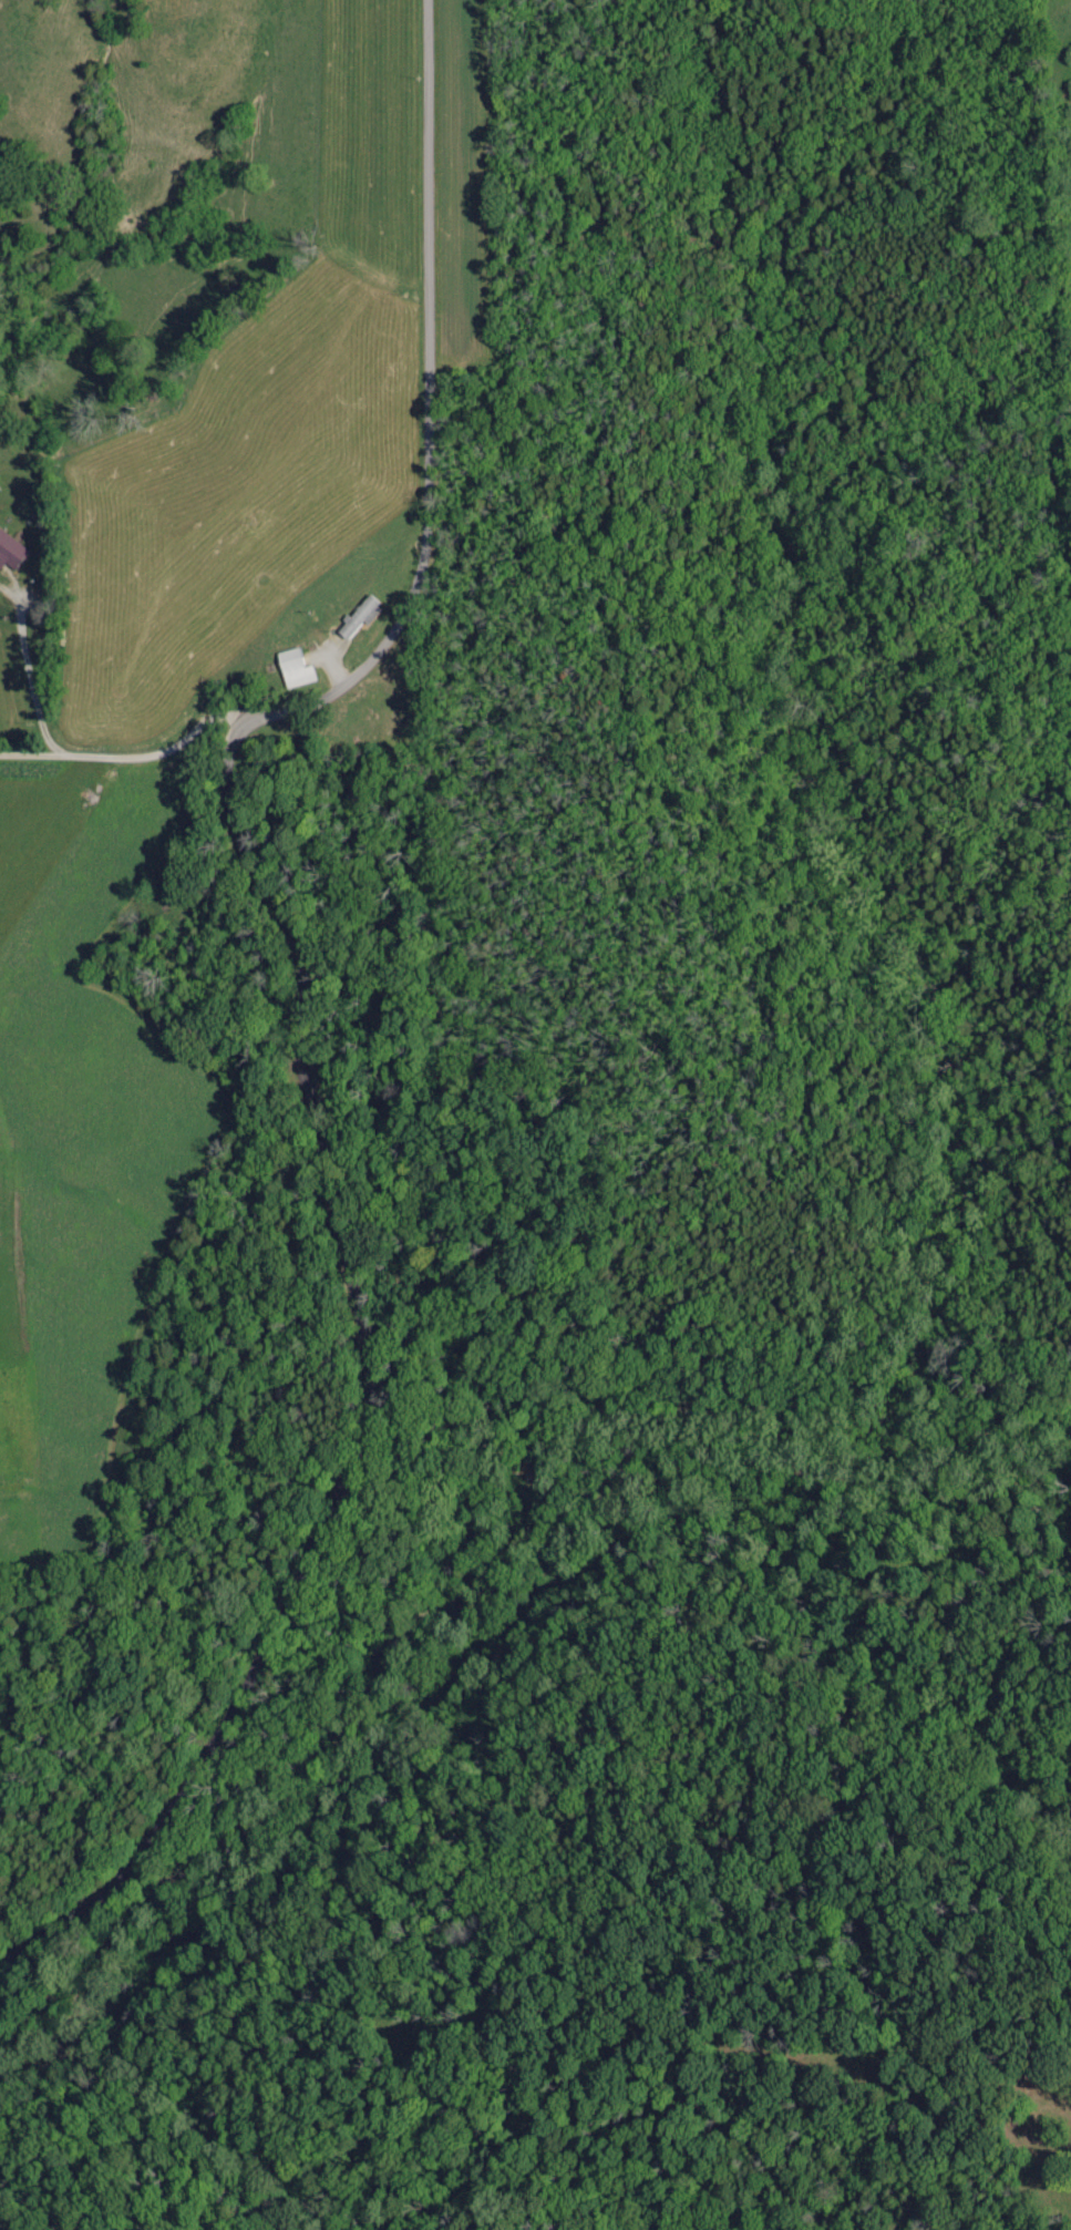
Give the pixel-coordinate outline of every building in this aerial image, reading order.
[(0,528),(0,568),(4,570),(8,564),(18,571),(32,552),(0,528)] [(372,625),(387,609),(372,595),(346,623),(347,625),(340,632),(350,641),(368,622),(372,625)] [(314,667),(305,668),(302,650),(280,653),(285,689),(317,684),(314,667)]
